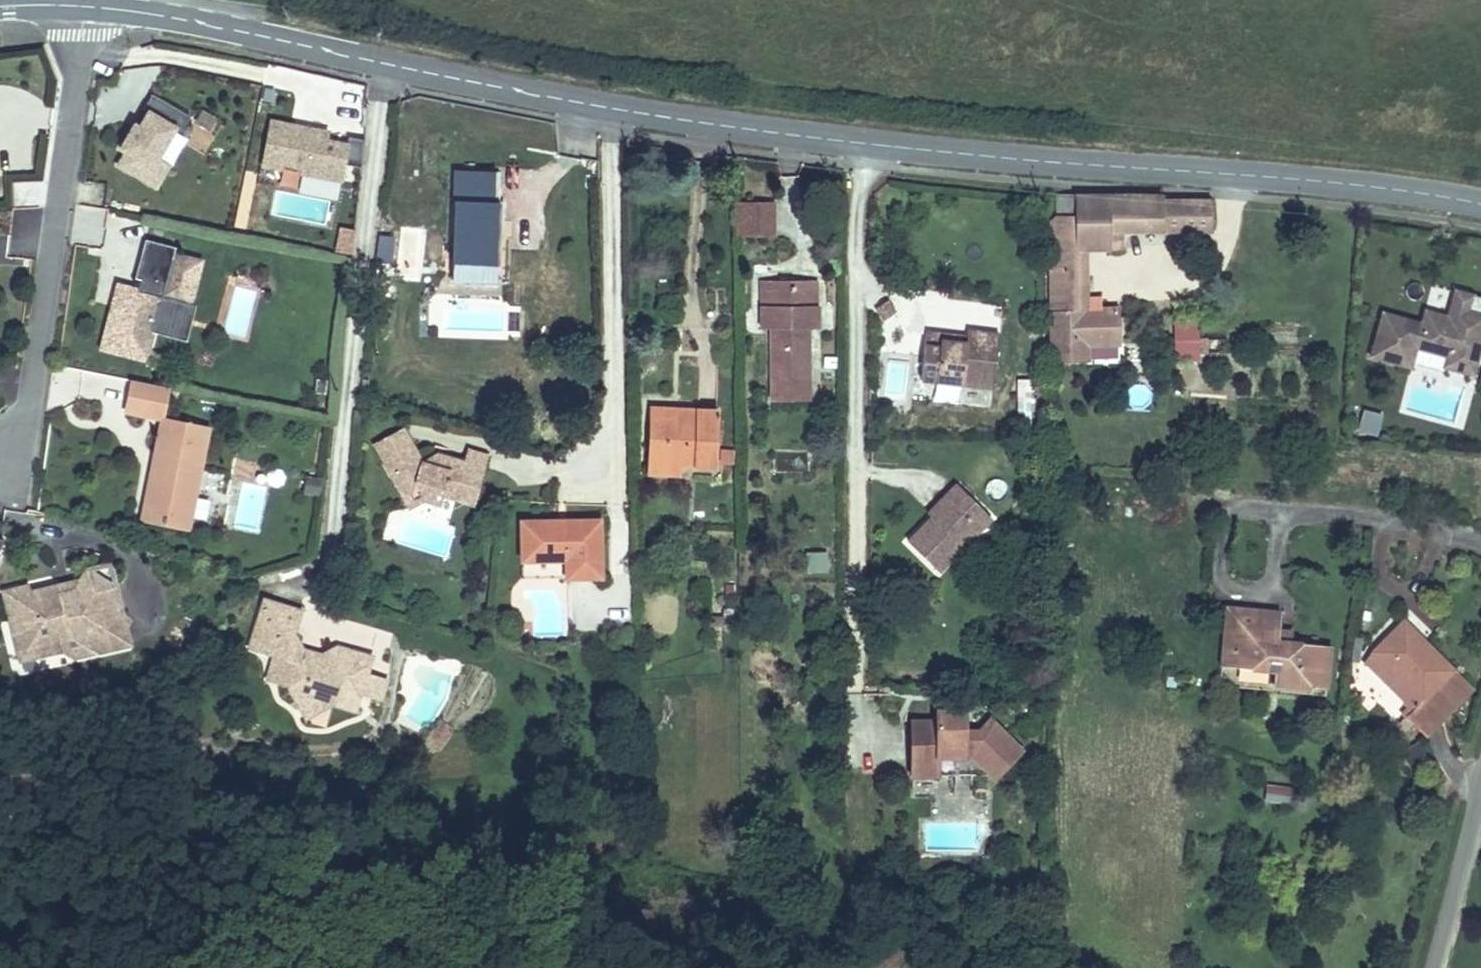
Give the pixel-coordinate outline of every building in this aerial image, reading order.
[(158,189),(191,113),(144,92),(110,168),(158,189)] [(337,197),(348,130),(266,116),(258,164),(285,169),(282,187),(337,197)] [(475,166),(468,258),(518,261),(525,170),(475,166)] [(103,212),(103,182),(81,183),(81,209),(76,210),(76,242),(103,242),(103,212)] [(1055,191),(1056,210),(1077,210),(1078,192),(1055,191)] [(1056,210),(1056,263),(1091,263),(1091,253),(1109,253),(1109,194),(1078,192),(1077,210),(1056,210)] [(1109,194),(1109,253),(1125,253),(1125,234),(1215,235),(1215,200),(1109,194)] [(752,198),(753,232),(785,232),(785,197),(752,198)] [(742,198),(743,233),(753,232),(752,198),(742,198)] [(398,230),(396,255),(411,257),(416,232),(398,230)] [(114,302),(104,344),(148,354),(154,328),(155,322),(175,327),(183,296),(196,300),(204,265),(200,264),(201,256),(176,250),(178,243),(148,236),(139,276),(144,277),(142,287),(141,293),(118,303),(114,302)] [(1058,378),(1094,378),(1093,362),(1122,361),(1125,328),(1092,327),(1091,263),(1056,263),(1058,378)] [(797,283),(797,275),(764,274),(764,303),(779,303),(779,283),(797,283)] [(819,276),(797,275),(797,283),(779,283),(779,303),(764,303),(764,326),(778,326),(776,398),(812,400),(813,327),(829,328),(829,303),(820,303),(819,276)] [(142,287),(119,281),(114,302),(118,303),(141,293),(142,287)] [(1381,313),(1366,362),(1411,373),(1417,351),(1445,359),(1442,372),(1473,382),(1480,354),(1480,313),(1472,310),(1476,296),(1454,291),(1446,317),(1423,311),(1420,323),(1381,313)] [(175,327),(155,322),(154,328),(194,337),(202,301),(196,300),(183,296),(175,327)] [(1200,328),(1200,305),(1179,305),(1179,326),(1200,328)] [(982,318),(982,326),(981,335),(955,333),(956,325),(936,324),(934,369),(1006,376),(1010,321),(982,318)] [(981,335),(982,326),(956,325),(955,333),(981,335)] [(1200,328),(1179,326),(1179,348),(1208,347),(1208,328),(1200,328)] [(163,416),(144,502),(166,507),(163,520),(188,526),(210,425),(163,415),(170,384),(134,376),(127,408),(163,416)] [(691,416),(690,402),(656,402),(657,415),(691,416)] [(658,458),(694,459),(725,459),(722,402),(690,402),(691,416),(657,415),(658,458)] [(1360,407),(1358,431),(1378,433),(1381,410),(1360,407)] [(382,447),(421,498),(435,487),(439,495),(455,498),(458,488),(468,490),(470,476),(494,480),(500,456),(472,449),(457,445),(455,456),(433,450),(412,423),(382,447)] [(474,440),(472,449),(500,456),(502,448),(474,440)] [(445,442),(433,450),(455,456),(457,445),(445,442)] [(695,471),(694,459),(658,458),(658,471),(695,471)] [(470,476),(468,490),(491,495),(494,480),(470,476)] [(965,477),(954,490),(962,496),(946,513),(924,536),(957,566),(1004,511),(965,477)] [(435,487),(421,498),(427,506),(439,495),(435,487)] [(962,496),(954,490),(939,508),(946,513),(962,496)] [(578,561),(578,578),(611,577),(611,519),(532,519),(533,561),(578,561)] [(123,557),(99,563),(128,580),(123,557)] [(534,579),(578,578),(578,561),(533,561),(534,579)] [(15,587),(21,612),(27,610),(36,616),(45,651),(74,644),(71,632),(83,629),(110,646),(141,638),(136,620),(140,614),(134,611),(129,592),(123,589),(128,580),(99,563),(86,584),(72,588),(70,580),(43,587),(41,580),(15,587)] [(248,649),(273,659),(283,664),(277,685),(291,691),(299,705),(315,698),(330,707),(331,706),(351,713),(354,702),(358,703),(363,688),(361,687),(366,671),(332,656),(319,664),(315,674),(298,668),(303,657),(295,647),(307,622),(267,604),(248,649)] [(21,612),(32,655),(45,651),(36,616),(27,610),(21,612)] [(1217,680),(1228,681),(1234,625),(1221,624),(1217,680)] [(1234,625),(1228,681),(1265,685),(1265,699),(1292,702),(1293,687),(1314,688),(1314,657),(1269,654),(1271,628),(1234,625)] [(74,644),(86,652),(110,646),(83,629),(71,632),(74,644)] [(1424,711),(1411,725),(1406,731),(1424,748),(1472,698),(1401,631),(1371,661),(1424,711)] [(319,664),(303,657),(298,668),(315,674),(319,664)] [(1293,687),(1292,702),(1326,704),(1326,658),(1314,657),(1314,688),(1293,687)] [(283,664),(273,659),(265,680),(277,685),(283,664)] [(1357,675),(1411,725),(1424,711),(1371,661),(1357,675)] [(377,693),(363,688),(358,703),(372,707),(377,693)] [(315,698),(299,705),(308,718),(330,707),(315,698)] [(900,717),(900,756),(925,755),(925,750),(963,749),(984,773),(1011,752),(983,716),(972,725),(950,724),(949,705),(922,705),(922,716),(900,717)] [(925,755),(900,756),(900,770),(925,770),(925,755)] [(1266,782),(1264,796),(1288,799),(1289,784),(1266,782)]
